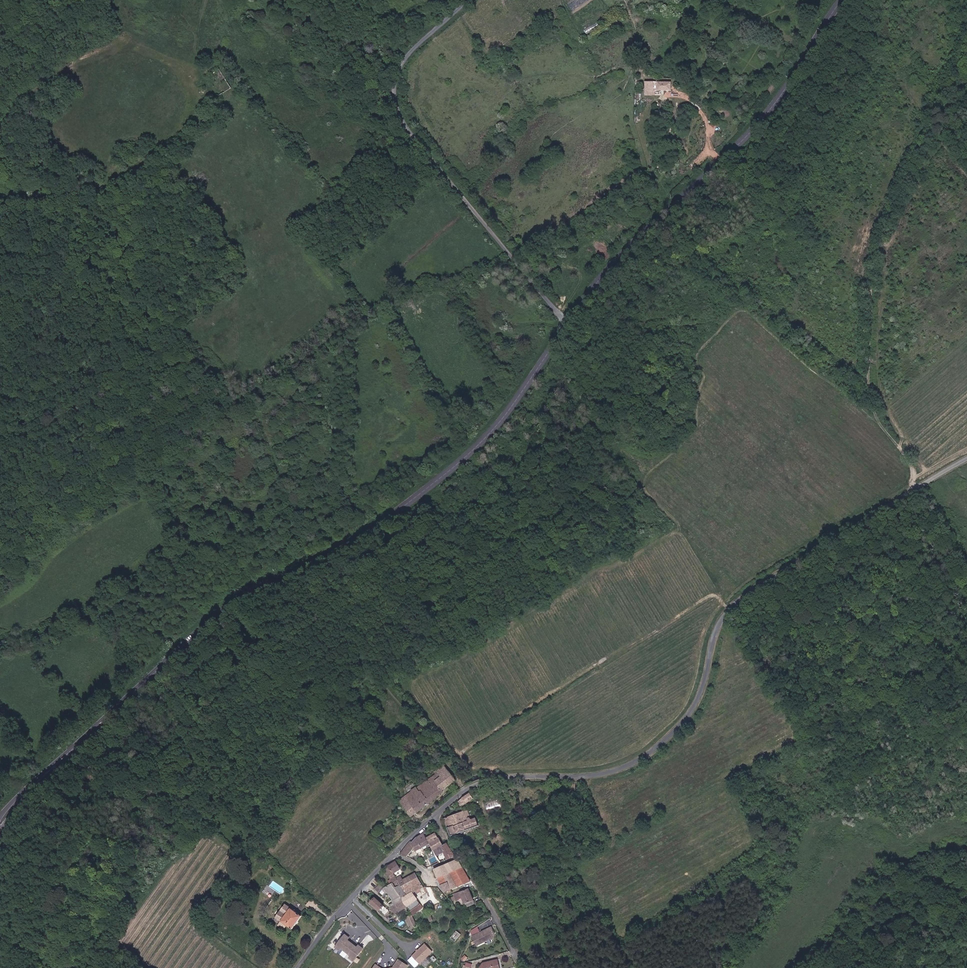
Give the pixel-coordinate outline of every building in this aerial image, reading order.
[(663,97),(663,92),(675,92),(675,81),(650,82),(650,93),(650,98),(663,97)] [(448,771),(443,766),(436,771),(440,777),(448,771)] [(397,802),(400,805),(410,817),(416,812),(417,813),(436,797),(435,797),(442,792),(441,791),(454,780),(448,771),(440,777),(436,771),(433,773),(434,775),(415,789),(415,788),(409,792),(410,793),(398,801),(397,802)] [(464,796),(461,799),(458,802),(460,806),(465,804),(473,800),(469,794),(464,796)] [(447,819),(454,836),(481,825),(478,818),(473,819),(470,810),(447,819)] [(438,833),(429,838),(437,851),(445,845),(438,833)] [(443,862),(439,855),(437,851),(429,838),(427,834),(419,837),(414,843),(417,847),(419,851),(424,848),(434,866),(443,862)] [(410,845),(404,854),(409,857),(417,847),(414,843),(413,841),(410,845)] [(449,842),(445,845),(437,851),(439,855),(446,852),(450,859),(453,858),(457,855),(449,842)] [(453,888),(472,881),(459,859),(435,869),(443,884),(450,881),(453,888)] [(402,868),(398,860),(391,865),(389,866),(387,868),(391,874),(395,872),(396,872),(402,868)] [(411,876),(416,884),(407,889),(410,894),(414,892),(425,886),(418,872),(411,876)] [(407,889),(416,884),(411,876),(405,879),(402,875),(399,876),(397,874),(393,877),(394,880),(393,881),(394,883),(395,882),(398,886),(404,884),(407,889)] [(446,889),(448,890),(453,888),(450,881),(443,884),(446,889)] [(407,899),(405,897),(410,894),(407,889),(404,884),(398,886),(395,882),(394,883),(387,887),(388,888),(386,888),(389,892),(391,891),(397,898),(396,899),(399,904),(407,899)] [(476,900),(471,888),(456,893),(459,900),(464,898),(467,904),(476,900)] [(410,894),(405,897),(407,899),(410,905),(413,910),(421,905),(414,892),(410,894)] [(388,906),(378,898),(374,902),(384,910),(388,906)] [(407,899),(399,904),(396,905),(395,906),(402,917),(407,915),(403,909),(410,905),(407,899)] [(304,916),(288,904),(282,914),(279,912),(277,916),(279,917),(278,919),(283,922),(285,920),(297,927),(304,916)] [(418,926),(414,919),(412,914),(406,918),(412,929),(418,926)] [(488,921),(478,926),(480,930),(490,926),(488,921)] [(494,929),(492,929),(490,929),(475,937),(480,945),(494,938),(495,939),(497,934),(494,929)] [(452,938),(457,942),(462,934),(457,931),(452,938)] [(353,962),(364,948),(358,944),(356,946),(348,939),(349,938),(344,934),(335,946),(340,950),(341,949),(350,956),(348,958),(353,962)] [(432,952),(424,943),(411,956),(419,964),(432,952)] [(397,958),(392,967),(389,967),(406,967),(408,965),(397,958)] [(483,967),(502,967),(500,959),(486,963),(483,967)]
